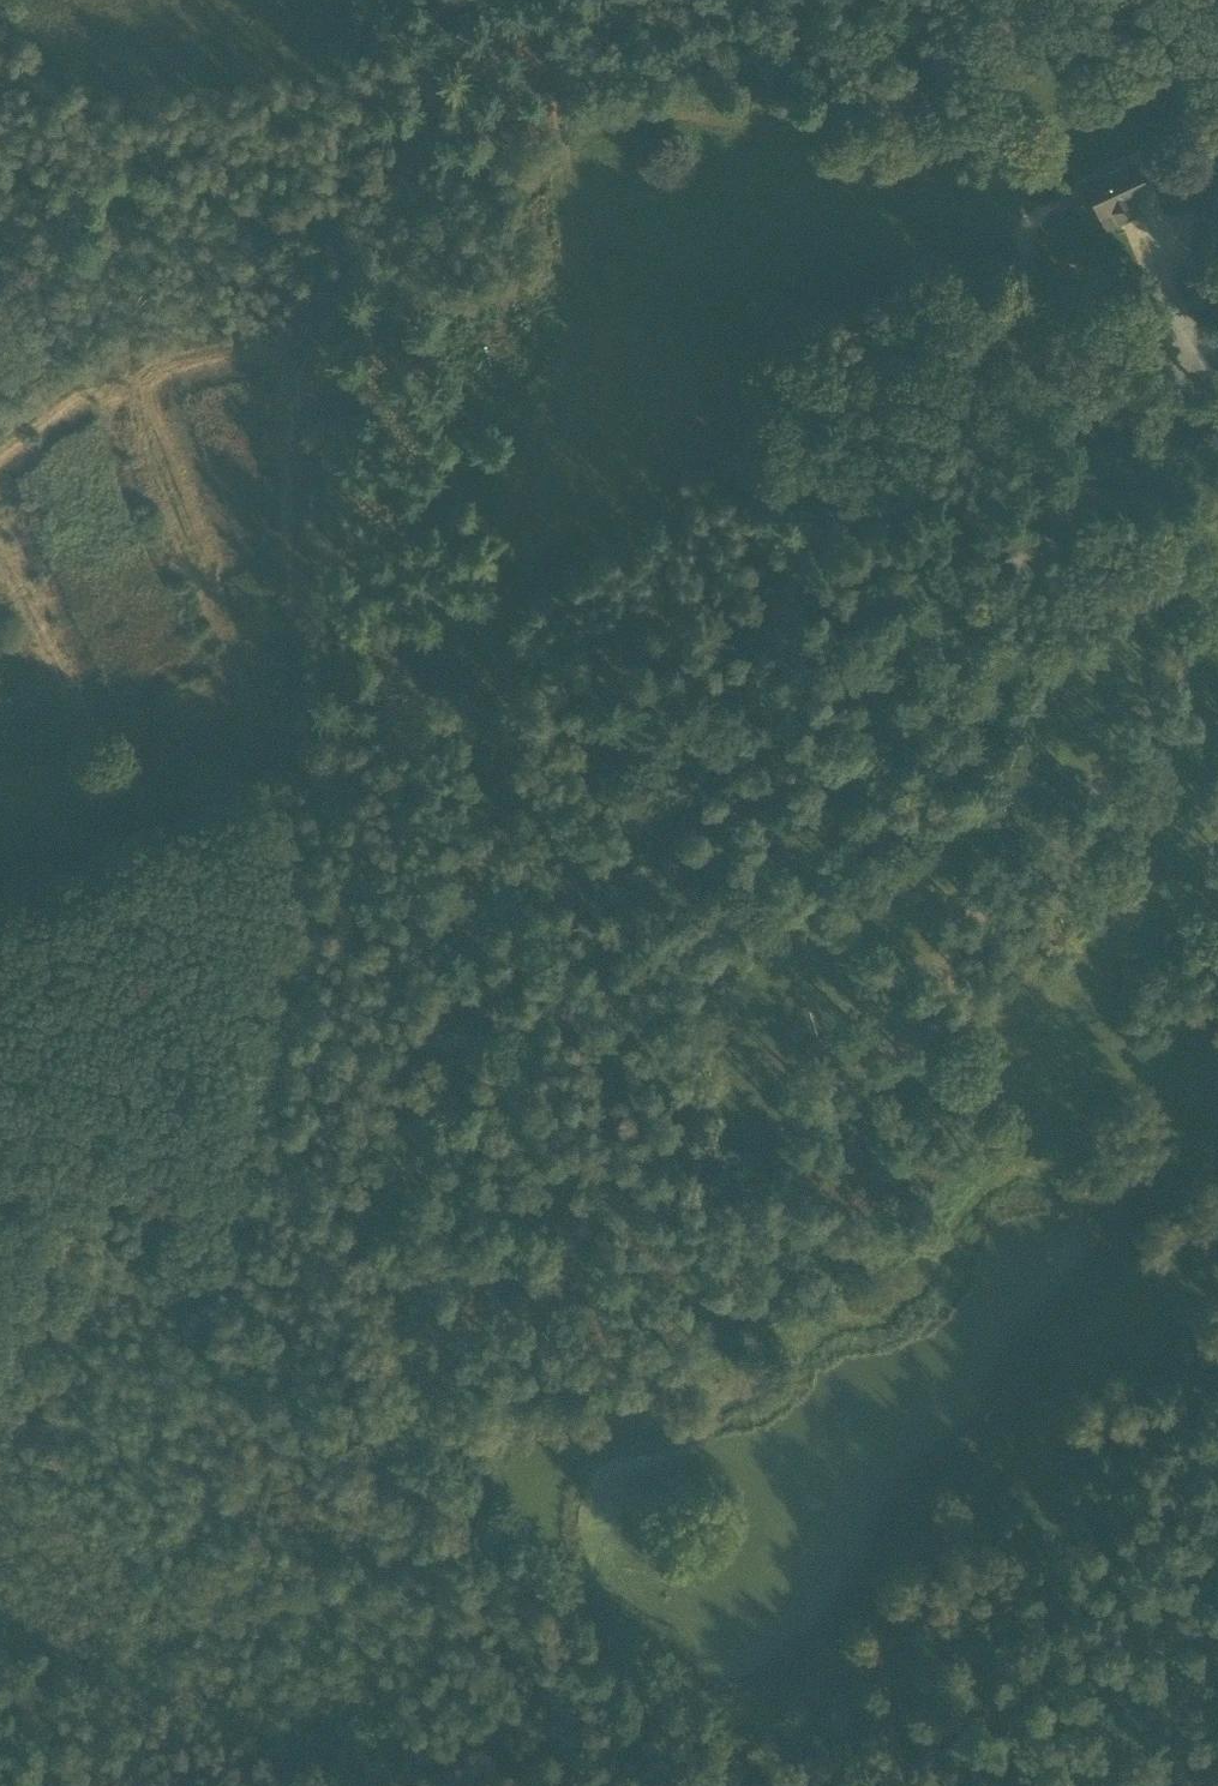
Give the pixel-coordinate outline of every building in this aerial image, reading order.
[(1211,104),(1205,97),(1185,114),(1190,120),(1211,104)] [(1142,159),(1139,161),(1129,140),(1081,162),(1095,193),(1096,193),(1112,185),(1129,177),(1144,170),(1142,167),(1145,166),(1142,159)] [(1112,185),(1118,198),(1135,190),(1129,177),(1112,185)] [(1118,198),(1112,185),(1096,193),(1102,206),(1118,198)]
